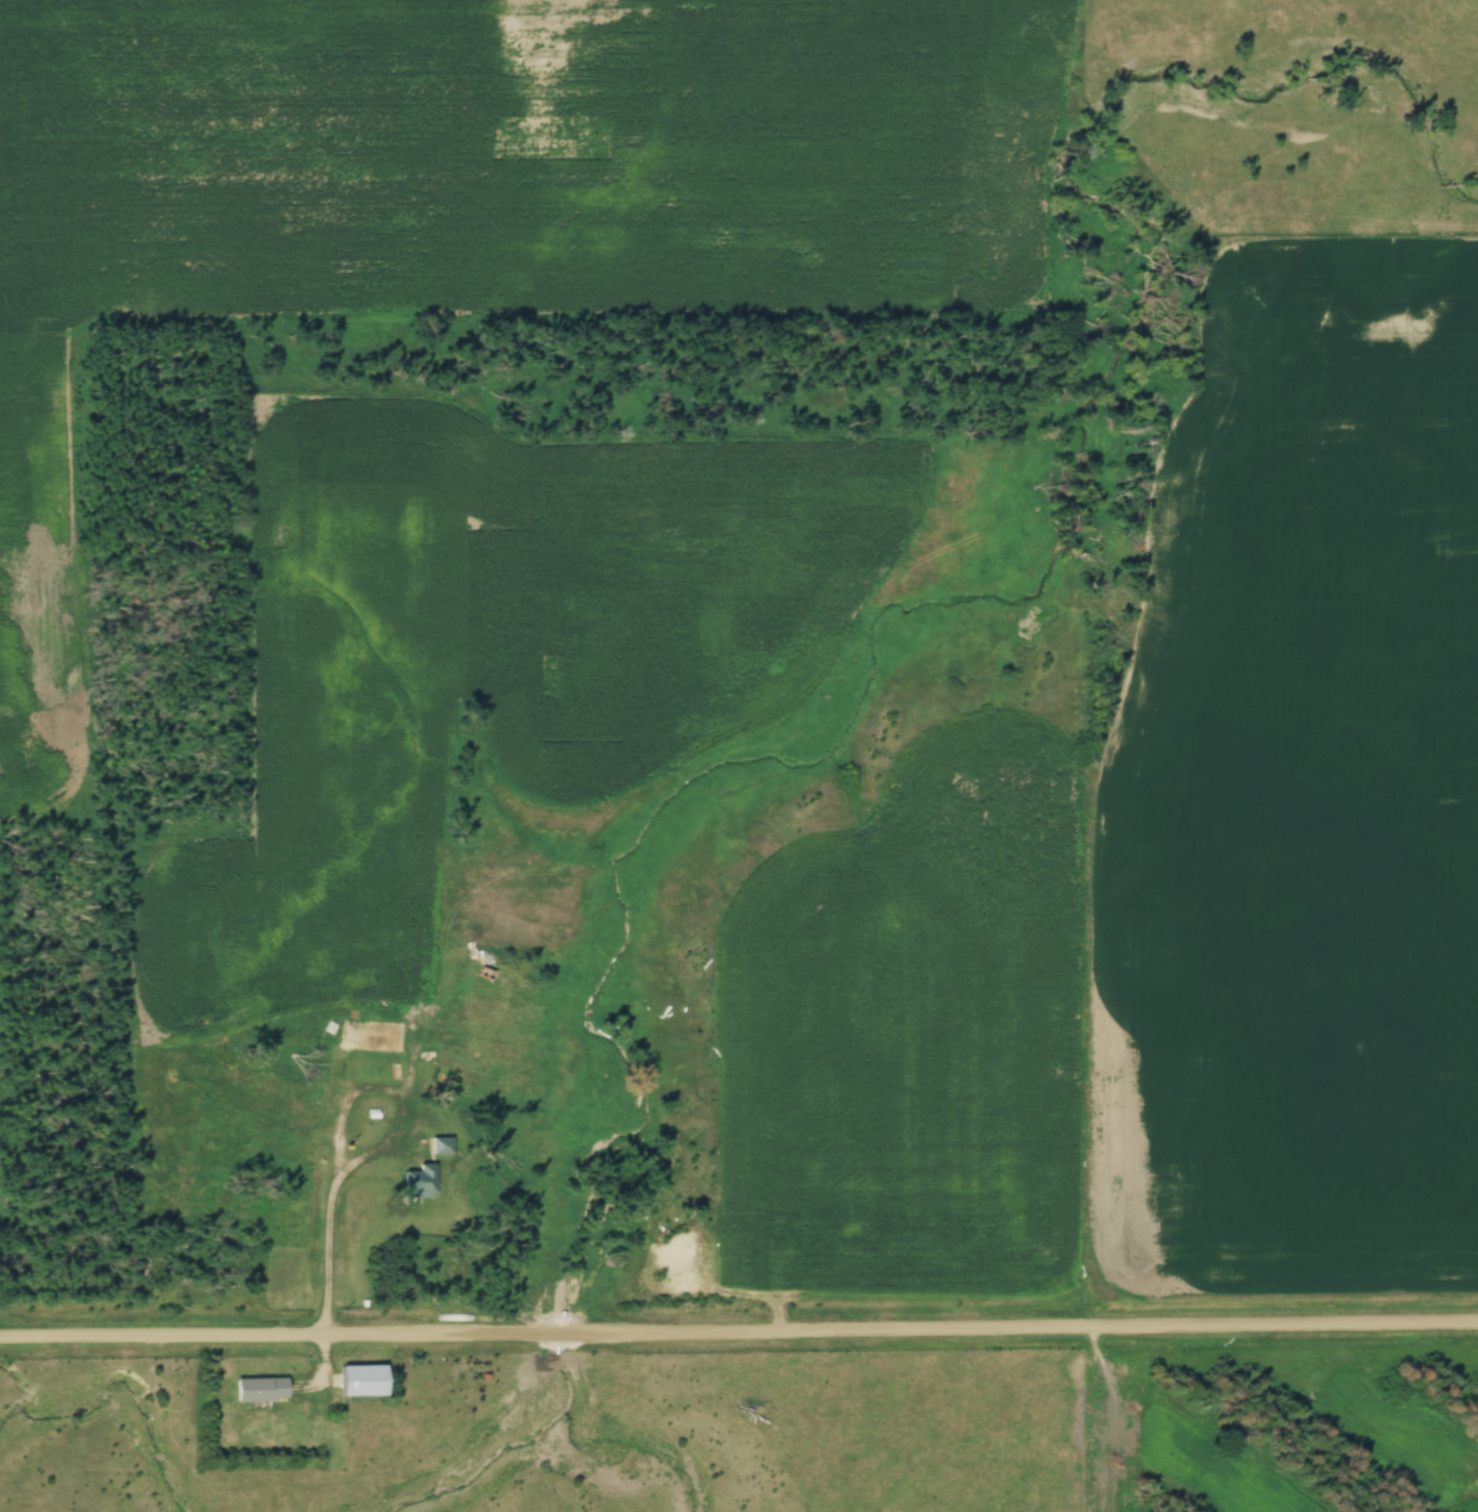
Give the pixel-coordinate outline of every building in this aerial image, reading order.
[(401,1052),(402,1022),(338,1020),(337,1050),(401,1052)] [(431,1155),(451,1155),(451,1137),(431,1137),(431,1155)] [(417,1172),(403,1172),(403,1198),(432,1198),(432,1164),(417,1164),(417,1172)] [(339,1396),(382,1396),(382,1366),(339,1366),(339,1396)] [(285,1378),(234,1378),(234,1401),(286,1401),(285,1378)]
